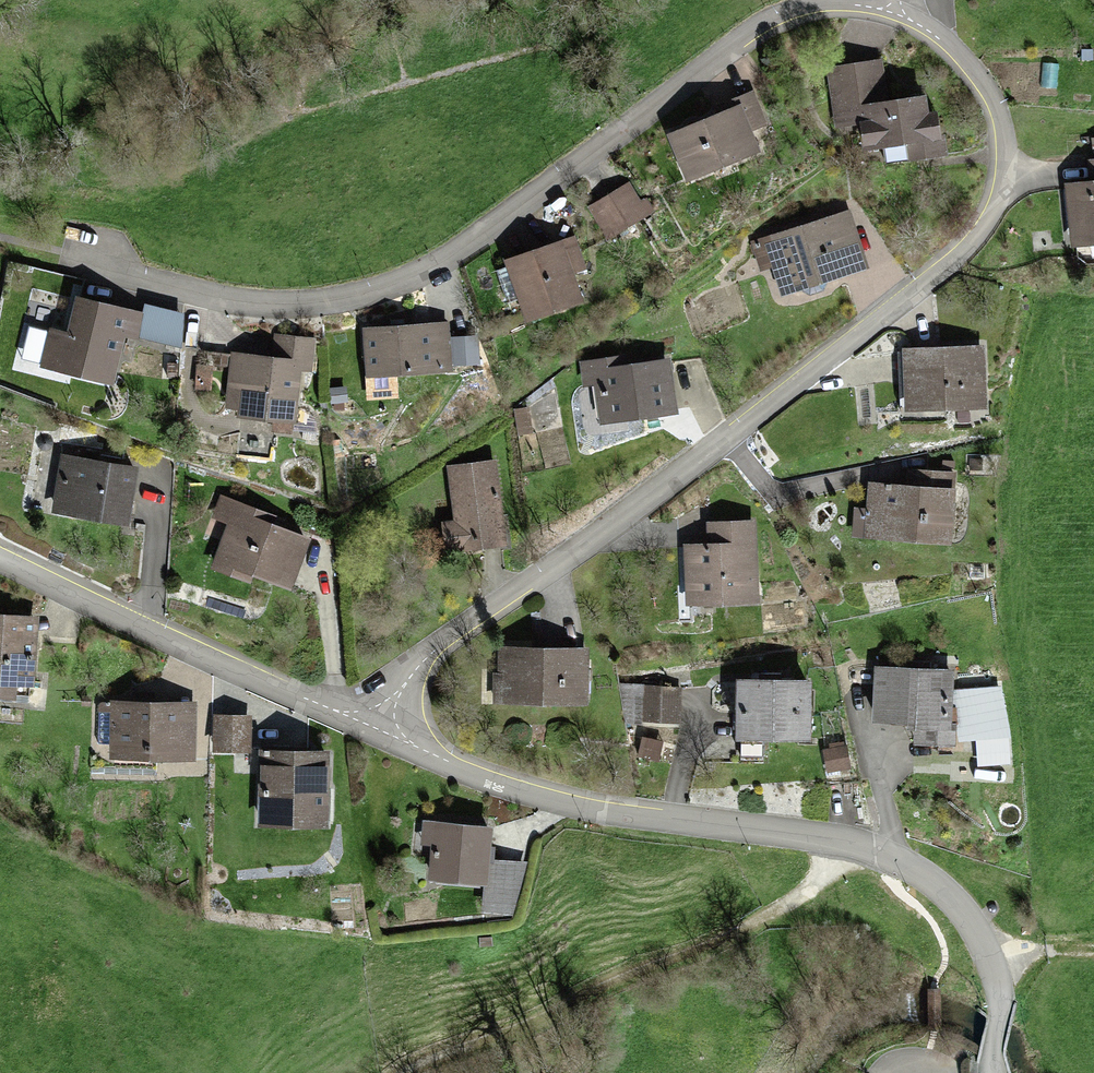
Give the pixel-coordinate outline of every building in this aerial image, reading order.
[(882,64),(833,67),(836,122),(866,120),(868,143),(909,141),(910,153),(939,151),(936,109),(923,110),(921,90),(884,93),(882,64)] [(751,97),(669,131),(688,176),(758,148),(749,128),(762,123),(751,97)] [(1065,181),(1069,236),(1093,234),(1093,157),(1086,157),(1087,180),(1065,181)] [(630,187),(590,210),(605,235),(644,213),(630,187)] [(846,212),(747,244),(762,292),(862,261),(846,212)] [(506,259),(527,315),(583,294),(574,269),(583,266),(571,235),(506,259)] [(144,316),(77,299),(68,337),(52,333),(44,364),(111,381),(123,334),(138,338),(144,316)] [(145,308),(144,316),(138,338),(181,348),(182,318),(145,308)] [(449,323),(364,326),(366,369),(451,367),(449,323)] [(282,358),(229,356),(226,411),(292,414),(295,366),(309,367),(310,343),(282,342),(282,358)] [(984,351),(904,351),(904,411),(984,411),(984,351)] [(670,360),(585,364),(586,382),(599,381),(601,415),(672,412),(670,360)] [(134,466),(61,458),(56,507),(129,515),(134,466)] [(494,461),(450,465),(456,520),(445,521),(448,542),(502,536),(494,461)] [(914,485),(872,483),(870,535),(951,538),(953,474),(914,473),(914,485)] [(268,518),(225,503),(220,518),(228,521),(212,565),(250,578),(254,568),(294,582),(309,538),(267,523),(268,518)] [(712,542),(685,544),(688,600),(755,596),(750,521),(711,523),(712,542)] [(0,613),(0,674),(33,675),(35,615),(0,613)] [(584,646),(495,649),(496,698),(585,696),(584,646)] [(950,676),(879,672),(877,720),(919,722),(917,743),(954,745),(956,710),(948,710),(950,676)] [(807,687),(740,687),(740,738),(807,738),(807,687)] [(680,691),(624,688),(630,720),(678,722),(680,691)] [(193,704),(109,702),(108,749),(192,751),(193,704)] [(251,718),(211,716),(210,747),(250,749),(251,718)] [(324,754),(262,752),(259,824),(321,826),(324,754)] [(430,878),(480,881),(475,904),(509,908),(526,866),(488,861),(490,827),(433,824),(430,878)] [(941,988),(927,989),(928,1027),(942,1027),(941,988)]
